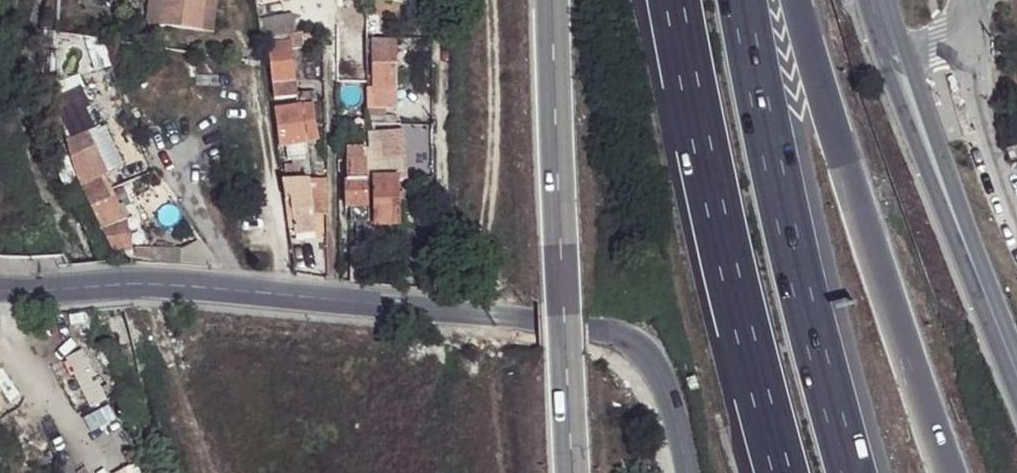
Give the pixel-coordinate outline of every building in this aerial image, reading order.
[(158,27),(201,31),(205,0),(162,0),(158,27)] [(201,31),(211,32),(215,0),(205,0),(201,31)] [(264,19),(267,37),(296,33),(293,14),(264,19)] [(372,38),(380,37),(380,18),(367,18),(366,38),(372,38)] [(323,40),(323,29),(296,33),(267,37),(267,44),(292,41),(294,49),(305,49),(305,42),(323,40)] [(113,70),(104,40),(86,37),(98,75),(113,70)] [(367,89),(368,110),(398,109),(398,39),(372,40),(373,88),(367,89)] [(292,41),(267,44),(269,60),(274,106),(296,103),(315,102),(315,98),(313,98),(312,94),(300,96),(294,49),(292,41)] [(58,82),(62,117),(84,106),(86,109),(93,106),(79,75),(58,82)] [(275,112),(279,149),(285,149),(286,164),(303,163),(301,148),(315,143),(311,126),(310,108),(275,112)] [(115,252),(134,248),(124,222),(109,192),(103,179),(107,176),(85,135),(95,134),(85,112),(59,124),(62,136),(72,171),(78,185),(101,230),(115,252)] [(95,134),(85,135),(107,176),(125,168),(105,127),(95,134)] [(367,136),(367,127),(356,127),(357,145),(344,145),(345,177),(349,178),(350,226),(367,226),(367,223),(367,161),(367,136)] [(367,136),(367,161),(372,162),(379,162),(378,136),(367,136)] [(1005,149),(1009,160),(1016,157),(1016,146),(1005,149)] [(372,162),(373,223),(399,222),(398,180),(398,161),(379,162),(372,162)] [(315,196),(328,195),(328,179),(313,180),(315,196)] [(319,234),(317,215),(315,196),(313,180),(286,182),(291,237),(319,234)] [(317,215),(327,215),(328,195),(315,196),(317,215)] [(127,262),(135,263),(134,248),(115,252),(122,260),(127,262)] [(135,263),(156,263),(157,248),(134,248),(135,263)] [(156,263),(182,265),(183,249),(157,248),(156,263)] [(54,362),(70,411),(101,400),(85,352),(54,362)] [(699,389),(695,376),(685,379),(689,393),(699,389)]
